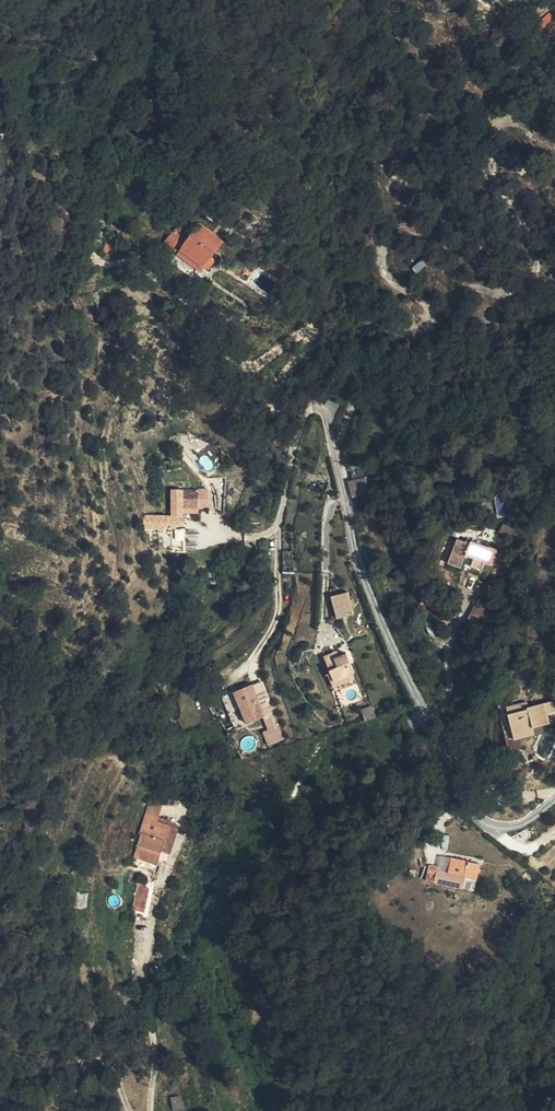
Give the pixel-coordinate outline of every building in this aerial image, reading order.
[(544,28),(554,18),(549,13),(538,23),(544,28)] [(192,235),(189,241),(186,247),(196,252),(197,250),(203,254),(202,256),(211,261),(214,256),(217,249),(192,235)] [(163,257),(170,261),(175,264),(175,265),(200,280),(203,275),(205,271),(210,274),(213,269),(208,266),(211,261),(202,256),(203,254),(197,250),(196,252),(186,247),(186,248),(172,240),(166,250),(163,257)] [(274,277),(279,266),(257,256),(253,266),(274,277)] [(411,268),(416,273),(426,265),(422,259),(411,268)] [(216,320),(222,312),(205,297),(198,305),(216,320)] [(365,476),(347,481),(352,498),(353,497),(369,493),(365,476)] [(173,525),(143,527),(143,540),(163,539),(165,535),(182,534),(182,515),(190,515),(190,497),(173,497),(173,525)] [(190,497),(190,515),(200,514),(199,497),(190,497)] [(508,537),(512,529),(504,523),(499,532),(508,537)] [(182,539),(171,538),(170,538),(170,560),(175,560),(182,560),(182,539)] [(470,543),(458,538),(448,563),(487,578),(497,551),(471,540),(470,543)] [(333,600),(334,603),(349,599),(347,592),(336,596),(333,600)] [(349,599),(334,603),(338,617),(353,613),(349,599)] [(474,605),(468,618),(480,624),(486,610),(474,605)] [(334,658),(332,653),(324,656),(331,671),(335,681),(353,673),(355,673),(346,653),(340,655),(334,658)] [(335,681),(331,683),(334,688),(344,683),(355,679),(353,673),(335,681)] [(355,679),(344,683),(346,688),(357,683),(355,679)] [(261,718),(252,683),(236,688),(245,722),(261,718)] [(528,707),(527,701),(520,703),(521,710),(529,708),(528,707)] [(529,708),(533,727),(549,723),(547,714),(554,712),(552,701),(528,707),(529,708)] [(506,706),(512,732),(533,727),(529,708),(521,710),(520,703),(506,706)] [(361,710),(365,721),(377,717),(373,706),(361,710)] [(514,739),(535,734),(533,727),(512,732),(514,739)] [(147,808),(143,823),(153,826),(154,823),(158,811),(147,808)] [(153,826),(143,823),(140,834),(141,835),(135,858),(156,865),(159,856),(166,831),(153,826)] [(166,831),(159,856),(167,858),(174,833),(166,831)] [(423,858),(420,849),(412,852),(415,861),(423,858)] [(448,872),(451,857),(441,855),(439,866),(438,870),(448,872)] [(476,879),(479,864),(451,857),(448,872),(438,870),(439,866),(429,864),(426,879),(463,888),(465,876),(476,879)] [(145,893),(139,891),(135,889),(129,904),(139,908),(145,893)] [(181,1095),(170,1097),(172,1110),(184,1109),(181,1095)]
